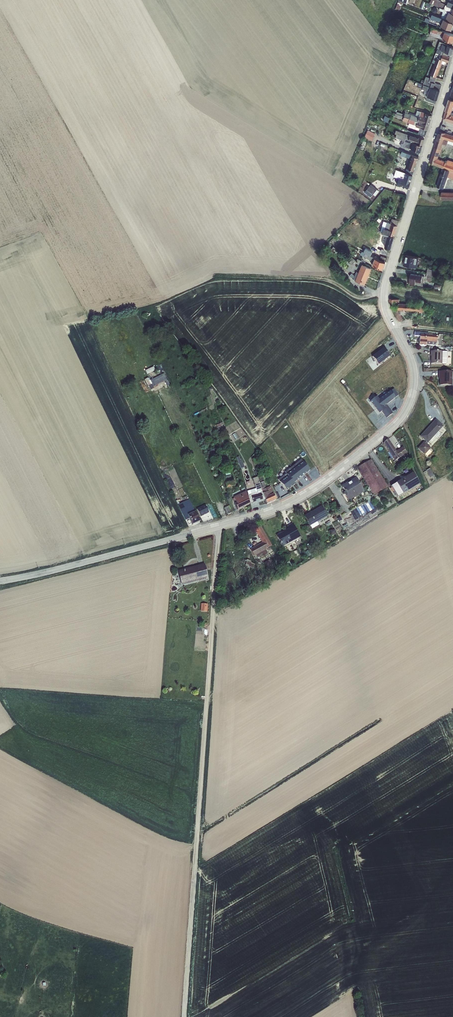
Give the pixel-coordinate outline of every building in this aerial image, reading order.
[(429,3),(439,7),(443,9),(448,11),(448,12),(451,13),(452,14),(452,3),(448,1),(446,5),(440,2),(440,1),(438,0),(431,0),(429,3)] [(438,10),(442,12),(442,13),(440,18),(443,19),(445,19),(452,23),(452,14),(451,13),(448,12),(448,11),(443,9),(439,7),(438,10)] [(430,18),(441,23),(440,26),(451,30),(452,24),(452,23),(445,19),(443,19),(440,18),(431,14),(430,18)] [(441,38),(444,31),(440,30),(440,27),(436,26),(435,29),(431,27),(429,35),(441,38)] [(441,38),(452,42),(452,41),(452,34),(444,31),(441,38)] [(439,41),(437,48),(440,50),(444,51),(448,53),(451,54),(452,47),(447,45),(445,44),(445,45),(442,44),(442,43),(439,41)] [(438,59),(441,59),(442,54),(443,54),(444,51),(440,50),(437,48),(436,53),(440,54),(438,59)] [(441,59),(442,61),(445,62),(447,62),(449,57),(447,56),(443,54),(442,54),(441,59)] [(431,75),(436,77),(441,63),(442,61),(441,59),(438,59),(436,58),(430,75),(431,75)] [(420,83),(430,87),(439,90),(441,86),(441,85),(434,83),(436,77),(431,75),(430,78),(426,76),(424,80),(421,79),(420,83)] [(416,82),(414,86),(421,88),(420,89),(425,91),(423,95),(427,96),(425,100),(435,103),(436,99),(439,90),(430,87),(420,83),(416,82)] [(446,110),(443,120),(452,123),(452,113),(451,112),(446,110)] [(404,116),(428,124),(431,115),(420,111),(418,117),(405,112),(404,116)] [(395,113),(394,116),(403,119),(402,120),(410,123),(408,127),(419,130),(418,134),(425,136),(427,129),(428,124),(404,116),(395,113)] [(368,130),(364,137),(371,141),(375,133),(368,130)] [(392,134),(391,135),(400,139),(404,141),(405,138),(408,139),(411,141),(412,142),(422,145),(424,139),(418,137),(418,138),(410,135),(396,130),(394,134),(396,134),(396,135),(392,134)] [(435,147),(441,149),(443,144),(447,145),(448,140),(450,134),(444,132),(440,131),(435,147)] [(397,141),(396,144),(405,147),(410,149),(420,152),(422,145),(412,142),(411,141),(408,139),(405,138),(404,141),(400,139),(399,140),(404,142),(403,144),(397,141)] [(435,147),(430,162),(443,168),(450,170),(452,172),(452,161),(448,160),(447,160),(446,160),(445,162),(438,159),(441,149),(435,147)] [(401,151),(400,155),(410,159),(406,168),(405,173),(412,175),(414,170),(413,170),(418,157),(411,154),(401,151)] [(450,170),(443,168),(436,187),(444,189),(447,177),(450,170)] [(395,172),(394,176),(398,177),(396,184),(408,188),(410,181),(409,181),(412,175),(405,173),(401,171),(395,169),(395,172)] [(376,190),(370,185),(364,193),(370,198),(376,190)] [(442,192),(441,193),(441,199),(452,200),(452,192),(442,192)] [(383,221),(381,227),(383,228),(381,233),(383,233),(393,237),(397,225),(399,221),(391,218),(390,223),(386,222),(383,221)] [(378,244),(377,245),(381,246),(390,248),(393,237),(383,233),(381,233),(379,239),(378,244)] [(358,249),(357,252),(373,261),(371,265),(382,269),(385,262),(374,258),(370,255),(363,252),(358,249)] [(405,255),(403,265),(417,268),(419,258),(405,255)] [(351,273),(349,276),(355,280),(355,281),(364,285),(371,269),(361,265),(358,273),(356,271),(354,276),(351,273)] [(411,274),(409,286),(415,287),(415,284),(421,285),(423,285),(423,283),(425,283),(425,277),(422,276),(423,276),(411,274)] [(399,300),(390,299),(390,301),(391,306),(395,306),(395,310),(396,316),(399,321),(403,319),(400,315),(399,310),(419,311),(419,312),(425,313),(425,305),(420,305),(399,303),(399,300)] [(414,332),(414,336),(420,336),(419,346),(426,346),(426,345),(435,346),(441,346),(442,339),(442,335),(438,335),(438,336),(437,336),(428,335),(428,333),(414,332)] [(371,359),(378,367),(389,358),(382,350),(371,359)] [(430,351),(430,356),(431,356),(431,364),(442,364),(447,364),(447,359),(447,352),(442,352),(430,351)] [(438,372),(438,380),(439,380),(439,386),(452,386),(452,372),(438,372)] [(149,378),(145,380),(148,386),(149,386),(152,390),(154,389),(153,387),(165,381),(167,386),(168,386),(170,385),(164,374),(163,374),(150,381),(149,378)] [(377,397),(370,402),(379,414),(382,412),(386,418),(393,413),(387,405),(396,398),(395,398),(399,395),(394,389),(379,400),(377,397)] [(423,442),(417,449),(424,455),(431,448),(426,444),(427,443),(427,444),(428,443),(430,445),(436,438),(434,436),(443,426),(435,419),(420,437),(425,442),(425,443),(423,442)] [(222,423),(217,425),(220,432),(225,430),(222,423)] [(388,439),(383,444),(394,461),(400,458),(407,454),(402,447),(396,451),(388,439)] [(239,457),(236,458),(241,469),(244,467),(241,460),(240,460),(239,457)] [(287,474),(279,480),(287,491),(296,485),(295,483),(310,471),(301,460),(285,472),(287,474)] [(371,460),(357,468),(373,495),(387,487),(371,460)] [(396,483),(391,486),(397,497),(402,494),(403,494),(419,484),(412,473),(396,483)] [(226,481),(224,482),(226,489),(233,487),(233,485),(235,485),(234,479),(232,480),(230,475),(225,477),(226,481)] [(255,489),(246,492),(250,504),(253,503),(263,500),(264,499),(262,494),(261,490),(261,489),(259,483),(257,477),(252,479),(255,489)] [(355,477),(341,486),(345,492),(343,493),(348,502),(364,492),(355,477)] [(270,486),(261,490),(262,494),(264,499),(266,504),(276,500),(273,494),(270,486)] [(234,498),(232,499),(234,504),(237,510),(250,504),(246,492),(233,497),(234,498)] [(177,500),(176,501),(178,505),(185,521),(189,519),(192,525),(199,522),(198,518),(210,513),(206,505),(194,510),(189,500),(179,504),(177,500)] [(229,506),(224,508),(227,515),(232,512),(229,506)] [(321,507),(304,516),(309,527),(310,526),(312,529),(318,526),(317,523),(327,517),(321,507)] [(292,523),(287,526),(288,529),(276,536),(282,547),(300,538),(292,523)] [(262,542),(250,549),(254,556),(256,559),(260,556),(261,557),(268,553),(266,549),(272,545),(261,527),(255,530),(262,542)] [(242,559),(241,564),(253,569),(255,564),(251,563),(250,561),(247,560),(245,560),(242,559)] [(204,564),(177,571),(181,586),(205,579),(206,581),(208,580),(204,564)]
